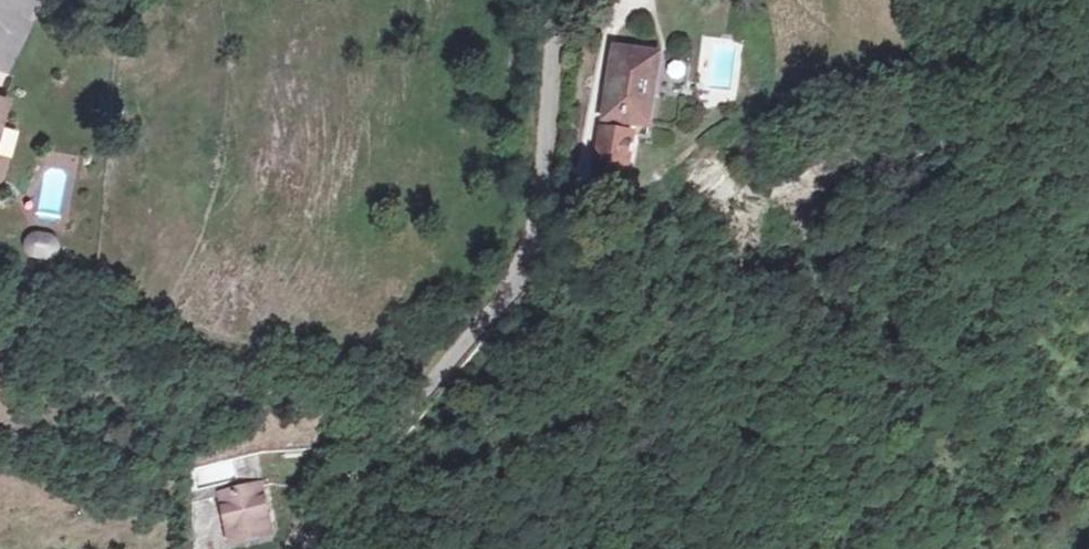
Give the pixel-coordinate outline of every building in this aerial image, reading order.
[(664,56),(618,49),(607,121),(614,122),(612,134),(604,132),(599,163),(628,168),(633,138),(627,137),(629,125),(652,128),(664,56)] [(62,260),(60,234),(27,237),(29,262),(62,260)] [(265,501),(226,510),(235,542),(273,533),(265,501)]
